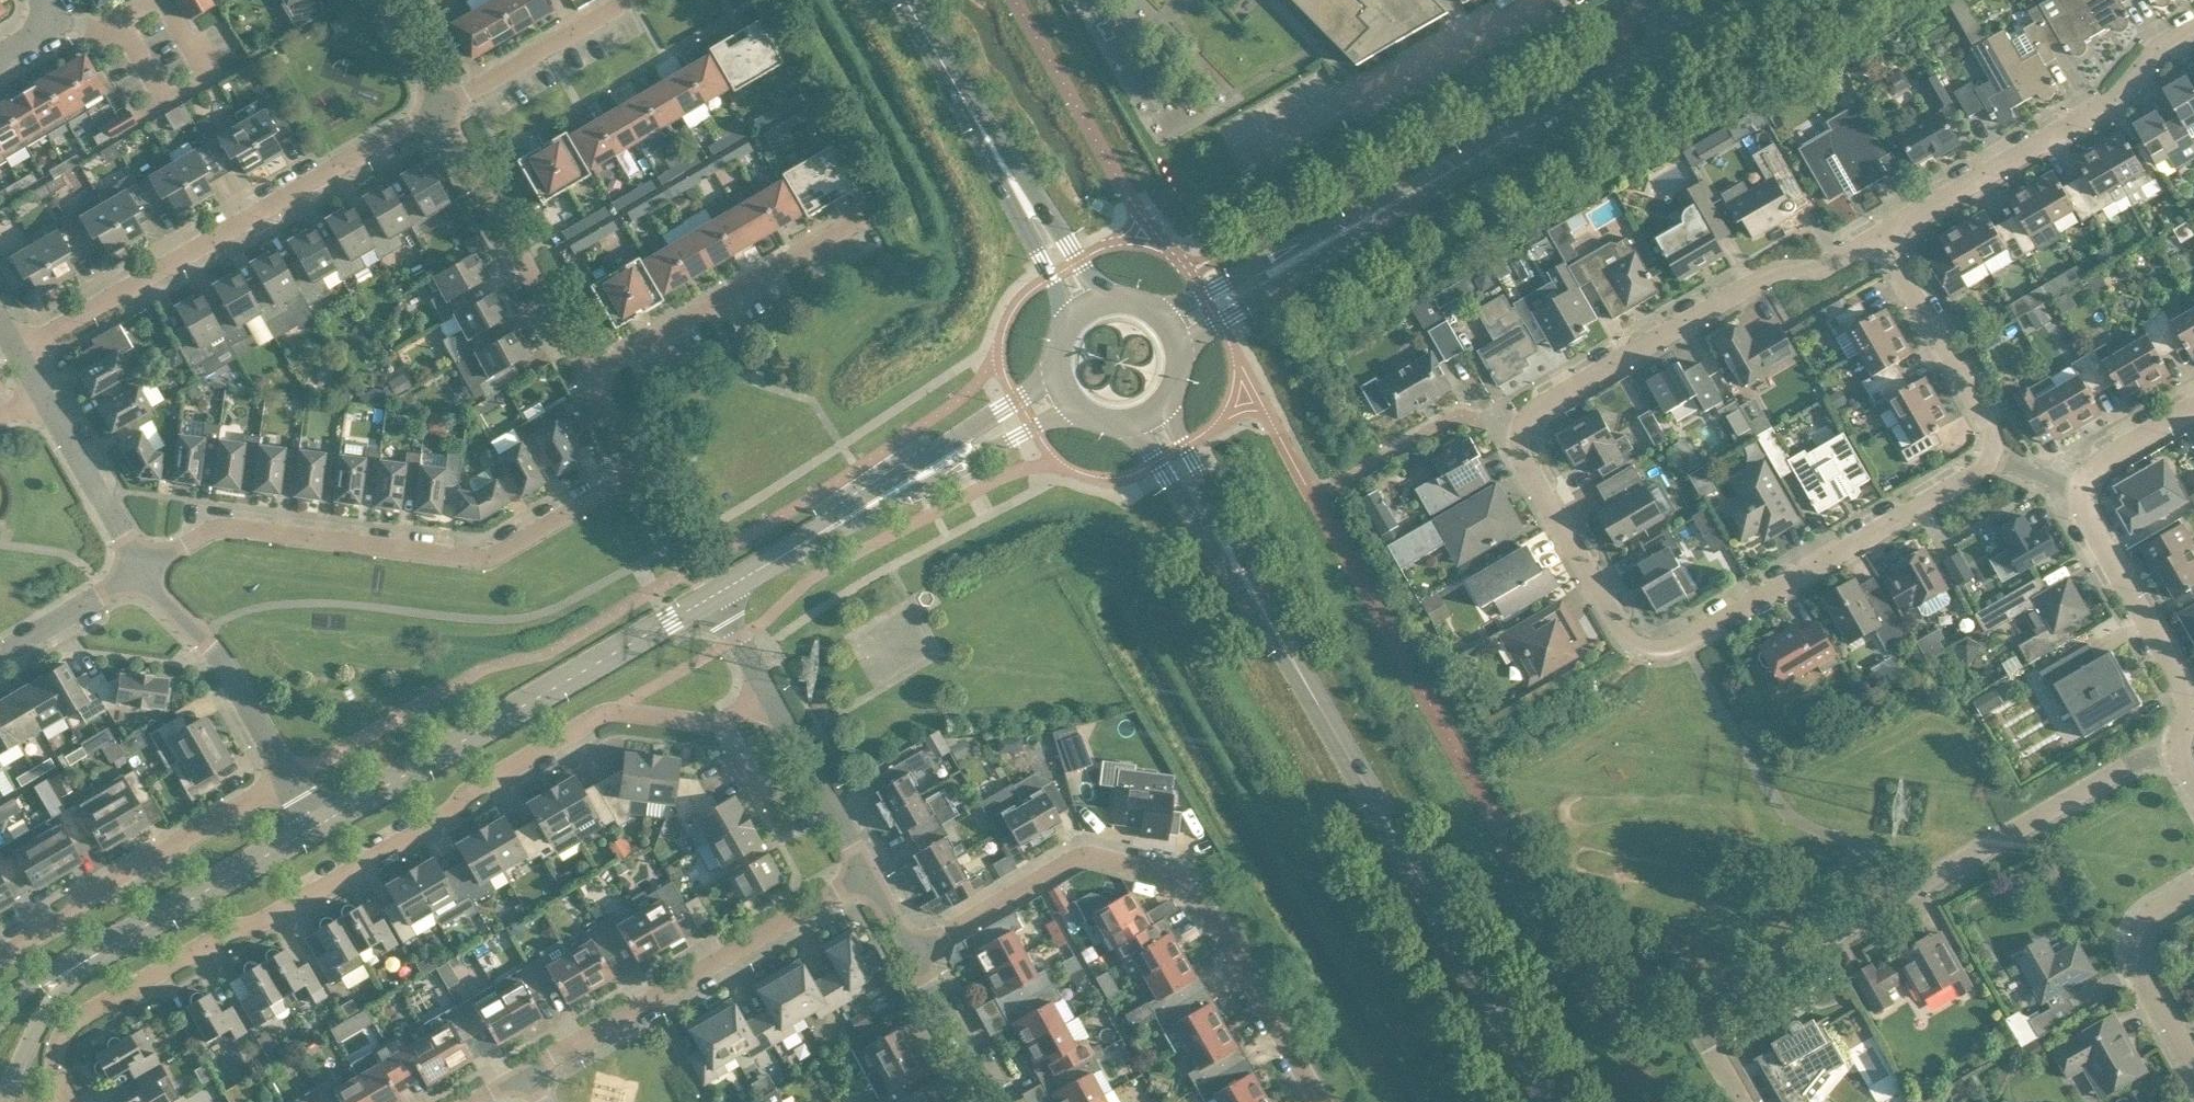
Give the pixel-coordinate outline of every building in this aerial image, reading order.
[(210,0),(180,0),(191,19),(214,6),(210,0)] [(286,3),(282,6),(295,28),(290,31),(291,31),(329,9),(324,0),(285,0),(286,3)] [(493,45),(514,33),(494,0),(468,0),(466,1),(473,13),(474,12),(493,45)] [(494,0),(514,33),(534,21),(522,0),(494,0)] [(534,21),(556,9),(551,0),(522,0),(534,21)] [(1348,54),(1359,65),(1450,13),(1438,0),(1294,0),(1348,54)] [(1948,0),(1957,16),(1971,8),(1966,0),(1948,0)] [(2050,47),(2061,41),(2067,52),(2070,50),(2073,54),(2078,56),(2083,54),(2086,51),(2087,46),(2085,41),(2088,40),(2099,33),(2079,0),(2057,0),(2065,13),(2050,21),(2040,5),(2029,11),(2036,22),(2050,47)] [(2099,33),(2112,26),(2113,27),(2114,28),(2115,30),(2117,30),(2118,31),(2120,31),(2122,31),(2123,31),(2125,30),(2126,29),(2127,28),(2128,27),(2129,25),(2129,23),(2129,22),(2129,20),(2128,18),(2127,17),(2130,15),(2123,3),(2128,0),(2079,0),(2099,33)] [(493,45),(474,12),(473,13),(456,22),(448,7),(433,16),(456,55),(467,49),(472,57),(493,45)] [(2057,58),(2050,47),(2036,22),(2029,11),(2035,22),(2024,28),(2039,53),(2024,61),(2017,48),(2006,29),(1989,39),(2025,101),(2039,93),(2042,98),(2046,99),(2051,98),(2055,94),(2056,90),(2054,85),(2057,83),(2046,64),(2057,58)] [(347,28),(341,18),(330,24),(336,34),(347,28)] [(758,20),(742,29),(733,34),(758,77),(783,63),(758,20)] [(758,77),(733,34),(709,48),(713,55),(709,57),(726,87),(730,85),(734,92),(758,77)] [(1989,39),(1976,46),(1972,48),(1991,80),(1977,88),(1973,82),(1955,92),(1970,117),(1987,107),(1993,119),(1997,118),(2000,122),(2004,123),(2009,122),(2013,119),(2014,114),(2011,109),(2025,101),(1989,39)] [(120,95),(104,69),(95,74),(81,51),(70,58),(73,64),(64,69),(84,103),(103,92),(109,101),(120,95)] [(1854,57),(1851,66),(1854,72),(1860,73),(1865,70),(1868,59),(1865,55),(1859,53),(1854,57)] [(704,101),(727,88),(726,87),(709,57),(708,56),(686,69),(704,101)] [(1841,62),(1831,68),(1834,74),(1840,76),(1846,72),(1841,62)] [(51,69),(40,75),(63,115),(67,123),(88,111),(84,103),(64,69),(54,74),(51,69)] [(704,101),(686,69),(663,82),(682,114),(704,101)] [(2164,90),(2178,115),(2183,123),(2184,123),(2188,129),(2192,137),(2193,136),(2193,135),(2193,86),(2188,76),(2185,71),(2171,80),(2171,86),(2165,89),(2164,90)] [(32,87),(23,93),(47,135),(67,123),(63,115),(40,75),(29,82),(32,87)] [(1925,82),(1940,109),(1952,102),(1937,75),(1925,82)] [(659,128),(682,114),(663,82),(640,95),(659,128)] [(0,99),(0,101),(27,146),(47,135),(23,93),(13,98),(10,93),(0,99)] [(259,99),(235,113),(241,123),(264,163),(282,153),(278,145),(274,140),(292,130),(276,103),(271,94),(259,101),(259,99)] [(640,95),(618,109),(636,141),(645,156),(667,142),(659,128),(640,95)] [(798,95),(776,108),(781,116),(803,103),(798,95)] [(2,151),(6,158),(27,146),(0,101),(0,148),(2,151)] [(1814,173),(1818,180),(1829,199),(1853,185),(1858,193),(1888,175),(1879,161),(1889,155),(1877,136),(1859,104),(1828,122),(1832,130),(1804,146),(1816,166),(1814,173)] [(2134,125),(2143,140),(2147,147),(2158,165),(2162,172),(2174,165),(2176,168),(2188,162),(2193,158),(2193,138),(2193,136),(2192,137),(2188,129),(2184,123),(2183,123),(2178,115),(2165,123),(2158,111),(2155,106),(2141,115),(2141,121),(2134,125)] [(760,128),(781,116),(776,108),(755,120),(760,128)] [(1748,115),(1728,127),(1735,141),(1755,129),(1764,124),(1763,123),(1768,120),(1761,108),(1748,115)] [(595,122),(614,154),(636,141),(618,109),(595,122)] [(806,109),(784,122),(789,130),(811,117),(806,109)] [(129,111),(117,118),(124,130),(136,123),(130,112),(129,111)] [(1943,112),(1901,137),(1916,163),(1941,149),(1944,154),(1961,144),(1943,112)] [(573,136),(590,166),(591,167),(614,154),(595,122),(572,135),(573,136)] [(767,142),(789,130),(784,122),(763,134),(767,142)] [(207,143),(222,170),(239,161),(246,174),(264,163),(241,123),(207,143)] [(1695,146),(1685,152),(1692,165),(1703,159),(1735,141),(1728,127),(1695,146)] [(112,137),(108,129),(107,129),(94,137),(99,145),(112,137)] [(741,129),(725,137),(730,145),(745,137),(741,129)] [(541,146),(566,189),(591,175),(587,168),(590,166),(573,136),(569,138),(565,131),(541,146)] [(2122,131),(2100,145),(2122,183),(2129,194),(2134,204),(2148,196),(2143,186),(2151,181),(2157,179),(2159,177),(2163,175),(2162,172),(2147,147),(2136,154),(2132,147),(2122,131)] [(713,155),(730,145),(725,137),(709,147),(713,155)] [(749,142),(733,151),(738,159),(753,150),(749,142)] [(172,163),(195,203),(213,193),(206,180),(222,170),(207,143),(172,163)] [(1746,182),(1723,195),(1729,204),(1739,222),(1747,226),(1754,238),(1782,222),(1796,214),(1795,211),(1796,210),(1797,209),(1797,208),(1797,206),(1797,205),(1797,204),(1807,198),(1775,143),(1754,155),(1769,181),(1751,191),(1746,182)] [(856,189),(831,145),(806,160),(831,203),(856,189)] [(2110,190),(2122,183),(2100,145),(2077,158),(2090,180),(2078,187),(2095,214),(2117,202),(2110,190)] [(541,203),(554,196),(566,189),(541,146),(516,160),(541,203)] [(721,169),(738,159),(733,151),(717,161),(721,169)] [(77,154),(63,162),(68,171),(82,163),(77,154)] [(696,154),(680,164),(685,172),(701,162),(696,154)] [(807,217),(831,203),(806,160),(782,174),(786,181),(782,183),(799,212),(803,210),(807,217)] [(401,208),(418,237),(442,223),(436,212),(450,203),(425,161),(401,175),(415,200),(402,207),(401,208)] [(61,175),(68,171),(63,162),(50,170),(54,179),(61,175)] [(138,183),(153,210),(170,201),(177,214),(195,203),(172,163),(138,183)] [(669,181),(685,172),(680,164),(665,173),(669,181)] [(704,168),(688,177),(693,185),(709,176),(704,168)] [(2054,171),(2031,184),(2054,222),(2076,209),(2083,221),(2095,214),(2078,187),(2067,193),(2054,171)] [(33,172),(19,180),(24,188),(38,180),(33,172)] [(120,184),(99,196),(127,243),(144,233),(140,225),(137,220),(153,210),(138,183),(132,174),(118,182),(120,184)] [(61,175),(54,179),(46,184),(51,194),(67,184),(61,175)] [(2159,177),(2157,179),(2162,188),(2169,184),(2163,175),(2159,177)] [(693,185),(688,177),(672,186),(677,194),(693,185)] [(10,197),(24,188),(19,180),(5,188),(10,197)] [(652,180),(635,190),(639,198),(656,188),(652,180)] [(781,182),(759,195),(777,227),(800,214),(799,212),(782,183),(781,182)] [(1679,224),(1657,237),(1664,249),(1682,280),(1725,255),(1717,240),(1730,232),(1722,218),(1718,211),(1701,182),(1678,195),(1691,217),(1679,224)] [(417,237),(418,237),(401,208),(402,207),(388,183),(364,197),(378,222),(364,229),(364,230),(380,258),(405,244),(398,233),(411,226),(417,237)] [(51,194),(46,184),(31,192),(36,202),(51,194)] [(2032,235),(2054,222),(2031,184),(2009,197),(2022,220),(2010,226),(2026,254),(2038,247),(2032,235)] [(624,207),(639,198),(635,190),(620,199),(624,207)] [(660,194),(643,204),(647,212),(664,202),(660,194)] [(759,195),(736,208),(755,240),(777,227),(759,195)] [(69,224),(84,250),(101,241),(109,254),(127,243),(99,196),(65,216),(69,224)] [(632,220),(647,212),(643,204),(628,212),(632,220)] [(380,259),(380,258),(364,230),(364,229),(350,205),(326,219),(340,243),(327,251),(326,252),(343,280),(367,266),(360,255),(373,247),(380,259)] [(606,207),(584,220),(588,228),(610,215),(606,207)] [(736,208),(713,221),(732,253),(755,240),(736,208)] [(1986,210),(1963,223),(1986,262),(1992,274),(2015,261),(2026,254),(2010,226),(1999,233),(1995,226),(1986,210)] [(567,240),(588,228),(584,220),(562,232),(567,240)] [(1566,220),(1548,231),(1567,262),(1579,255),(1573,244),(1578,241),(1566,220)] [(614,221),(592,233),(596,241),(618,229),(614,221)] [(691,234),(709,266),(732,253),(713,221),(691,234)] [(1949,252),(1931,262),(1951,297),(1958,293),(1970,287),(1992,274),(1986,262),(1963,223),(1940,237),(1949,252)] [(84,250),(69,224),(34,244),(58,283),(76,273),(68,260),(84,250)] [(326,252),(327,251),(312,227),(288,241),(303,265),(289,273),(288,274),(307,306),(331,292),(329,288),(343,280),(326,252)] [(596,241),(592,233),(570,246),(575,254),(596,241)] [(691,234),(668,248),(687,280),(709,266),(691,234)] [(1581,287),(1592,280),(1615,319),(1632,309),(1628,303),(1636,298),(1638,301),(1658,289),(1652,278),(1653,277),(1651,272),(1649,273),(1628,237),(1618,243),(1612,241),(1569,266),(1581,287)] [(2126,240),(2113,247),(2121,259),(2133,252),(2126,240)] [(34,244),(0,264),(0,265),(15,291),(32,281),(40,294),(58,283),(34,244)] [(2110,244),(2098,251),(2106,264),(2118,258),(2110,244)] [(646,261),(646,262),(663,292),(664,293),(687,280),(668,248),(646,261)] [(307,306),(288,274),(289,273),(275,249),(251,263),(265,287),(251,295),(267,324),(305,303),(307,306)] [(430,298),(443,322),(473,306),(472,305),(465,291),(489,278),(476,253),(433,277),(441,291),(430,298)] [(614,271),(639,315),(664,300),(660,294),(663,292),(646,262),(643,264),(639,257),(614,271)] [(1504,257),(1491,264),(1500,280),(1513,273),(1504,257)] [(1535,313),(1540,321),(1556,348),(1570,340),(1572,343),(1586,335),(1584,332),(1588,330),(1585,324),(1598,317),(1587,298),(1566,262),(1549,272),(1563,296),(1535,313)] [(260,313),(267,324),(251,295),(237,271),(213,285),(227,309),(214,317),(213,317),(230,346),(254,332),(247,321),(260,313)] [(614,329),(639,315),(614,271),(589,286),(614,329)] [(1469,277),(1454,286),(1460,297),(1475,288),(1469,277)] [(443,340),(457,364),(494,344),(493,343),(486,329),(511,316),(497,291),(472,305),(473,306),(443,322),(443,323),(455,316),(462,329),(443,340)] [(191,368),(230,346),(213,317),(214,317),(199,293),(175,307),(190,331),(175,339),(191,368)] [(1501,340),(1480,352),(1489,366),(1500,385),(1524,371),(1523,368),(1526,366),(1528,361),(1526,358),(1539,351),(1523,324),(1526,322),(1517,307),(1513,310),(1505,296),(1479,311),(1490,329),(1493,327),(1501,340)] [(1433,298),(1414,309),(1426,329),(1445,318),(1433,298)] [(1862,353),(1900,331),(1887,308),(1875,315),(1864,321),(1855,305),(1848,309),(1829,320),(1827,321),(1837,337),(1850,360),(1862,353)] [(2042,305),(2027,314),(2034,326),(2049,317),(2042,305)] [(2154,317),(2170,345),(2182,338),(2193,360),(2193,310),(2172,322),(2166,311),(2154,317)] [(2149,336),(2127,349),(2149,387),(2172,374),(2159,351),(2170,345),(2154,317),(2142,324),(2149,336)] [(1448,320),(1429,331),(1447,361),(1466,350),(1448,320)] [(1803,323),(1792,329),(1798,340),(1809,333),(1803,323)] [(132,347),(119,324),(92,340),(104,359),(78,374),(82,380),(79,383),(90,393),(92,397),(119,381),(132,374),(121,354),(132,347)] [(1718,340),(1729,359),(1744,386),(1769,371),(1768,370),(1796,353),(1780,324),(1751,341),(1743,326),(1718,340)] [(460,364),(472,386),(477,383),(486,399),(515,382),(507,367),(532,354),(518,329),(493,343),(494,344),(457,364),(457,365),(460,364)] [(1870,394),(1897,378),(1891,367),(1913,354),(1900,331),(1862,353),(1875,376),(1863,382),(1870,394)] [(2107,344),(2086,357),(2102,384),(2113,377),(2126,400),(2149,387),(2127,349),(2114,356),(2107,344)] [(176,348),(164,355),(168,364),(177,366),(184,362),(176,348)] [(1433,353),(1381,383),(1378,377),(1362,386),(1378,415),(1393,406),(1399,418),(1453,387),(1433,353)] [(2081,375),(2059,388),(2081,426),(2103,413),(2090,391),(2102,384),(2086,357),(2074,364),(2081,375)] [(1723,401),(1713,382),(1702,363),(1686,372),(1680,362),(1648,380),(1659,399),(1668,413),(1697,396),(1707,411),(1723,401)] [(112,432),(123,425),(152,409),(132,374),(119,381),(126,393),(99,409),(102,415),(99,418),(110,429),(112,432)] [(1904,389),(1897,378),(1870,394),(1877,406),(1882,415),(1893,408),(1901,422),(1939,399),(1926,376),(1904,389)] [(2058,439),(2081,426),(2059,388),(2036,401),(2029,388),(2007,401),(2014,414),(2024,408),(2037,431),(2049,424),(2058,439)] [(1843,391),(1830,398),(1839,412),(1851,405),(1843,391)] [(1914,444),(1902,451),(1909,463),(1937,446),(1930,435),(1952,422),(1939,399),(1901,422),(1914,444)] [(1727,407),(1720,411),(1741,446),(1758,436),(1749,421),(1738,401),(1727,407)] [(578,432),(561,402),(526,422),(544,453),(557,475),(560,473),(575,469),(574,465),(580,462),(566,439),(578,432)] [(152,409),(123,425),(130,438),(119,444),(138,477),(141,477),(141,481),(156,479),(160,479),(163,453),(154,452),(140,427),(157,417),(152,409)] [(1580,425),(1561,436),(1574,458),(1576,462),(1577,464),(1579,463),(1585,460),(1593,472),(1599,468),(1604,466),(1607,473),(1604,475),(1605,476),(1627,463),(1627,461),(1624,463),(1620,456),(1623,455),(1634,448),(1626,435),(1616,440),(1609,428),(1598,409),(1578,421),(1580,425)] [(203,452),(217,454),(219,440),(221,425),(206,423),(181,420),(179,435),(173,481),(177,481),(191,487),(193,483),(199,484),(200,480),(203,452)] [(532,460),(544,453),(526,422),(513,430),(521,442),(498,455),(501,461),(516,486),(522,495),(525,493),(540,489),(539,485),(544,482),(532,460)] [(1758,436),(1772,459),(1787,450),(1773,427),(1758,436)] [(1663,429),(1651,437),(1657,447),(1669,440),(1663,429)] [(1853,500),(1857,497),(1860,492),(1859,486),(1872,479),(1861,460),(1845,433),(1809,454),(1807,450),(1789,460),(1815,505),(1820,512),(1850,495),(1853,500)] [(244,443),(219,440),(217,454),(213,486),(217,486),(231,492),(233,488),(240,489),(243,464),(257,465),(259,445),(260,437),(245,435),(244,443)] [(1434,460),(1442,474),(1444,477),(1421,491),(1435,515),(1488,484),(1480,471),(1485,469),(1479,458),(1482,456),(1472,438),(1465,442),(1462,437),(1445,447),(1448,452),(1434,460)] [(335,491),(334,501),(338,502),(352,507),(353,504),(360,504),(361,495),(363,479),(377,481),(380,460),(381,452),(366,450),(367,442),(342,438),(340,455),(338,469),(335,491)] [(284,462),(298,464),(299,450),(259,445),(257,465),(254,491),(257,491),(271,497),(273,493),(280,494),(284,462)] [(338,469),(340,455),(299,450),(298,464),(294,496),(298,497),(312,502),(313,499),(320,499),(324,468),(338,469)] [(404,483),(418,485),(420,465),(422,453),(407,452),(406,463),(380,460),(377,481),(374,506),(378,507),(392,512),(394,509),(400,510),(404,483)] [(420,465),(418,485),(414,511),(418,512),(432,518),(434,514),(441,514),(445,483),(459,485),(463,453),(448,452),(446,469),(420,465)] [(1695,452),(1683,459),(1690,471),(1702,464),(1695,452)] [(456,506),(455,516),(458,517),(472,523),(474,519),(480,520),(509,502),(509,501),(504,493),(516,486),(501,461),(488,468),(470,479),(470,484),(474,492),(458,490),(456,506)] [(1749,493),(1724,508),(1732,521),(1743,540),(1767,526),(1770,531),(1779,525),(1782,530),(1800,520),(1789,501),(1766,462),(1739,477),(1749,493)] [(1615,504),(1600,513),(1603,518),(1603,522),(1604,527),(1606,531),(1608,534),(1612,537),(1616,539),(1619,544),(1638,533),(1666,517),(1665,516),(1675,510),(1659,482),(1649,488),(1647,486),(1643,478),(1635,464),(1626,469),(1621,471),(1602,483),(1615,504)] [(2128,506),(2124,508),(2120,510),(2133,532),(2152,521),(2188,500),(2182,491),(2171,472),(2163,477),(2156,465),(2117,487),(2122,495),(2121,496),(2123,499),(2123,498),(2128,506)] [(1690,476),(1692,479),(1704,499),(1718,491),(1704,467),(1690,476)] [(1498,482),(1389,546),(1402,569),(1421,558),(1448,543),(1460,564),(1476,555),(1505,538),(1524,527),(1512,506),(1505,511),(1491,488),(1499,483),(1498,482)] [(1378,490),(1362,500),(1383,535),(1399,526),(1378,490)] [(1704,536),(1720,527),(1709,508),(1693,517),(1704,536)] [(2001,528),(2012,547),(2008,549),(2021,572),(2060,550),(2046,527),(2035,533),(2024,515),(2001,528)] [(2142,548),(2153,567),(2162,583),(2166,580),(2176,598),(2192,589),(2192,587),(2193,585),(2193,540),(2191,535),(2184,523),(2169,532),(2150,543),(2142,548)] [(1651,583),(1644,587),(1659,612),(1700,589),(1687,566),(1681,564),(1677,557),(1684,553),(1670,529),(1642,545),(1650,559),(1640,564),(1651,583)] [(1559,585),(1549,568),(1543,571),(1528,547),(1469,582),(1484,607),(1510,592),(1520,608),(1559,585)] [(1953,598),(1948,589),(1935,569),(1924,550),(1896,566),(1901,576),(1889,583),(1905,611),(1918,604),(1919,606),(1919,605),(1925,614),(1929,615),(1951,604),(1953,598)] [(1946,561),(1960,586),(1976,577),(1961,552),(1946,561)] [(2091,613),(2074,583),(2070,577),(2064,580),(2053,586),(2045,591),(2029,601),(2021,588),(1976,614),(1985,630),(1987,634),(2024,612),(2038,636),(2022,646),(2032,663),(2058,647),(2077,636),(2070,625),(2091,613)] [(1877,629),(1890,651),(1911,639),(1894,611),(1883,592),(1868,601),(1855,579),(1824,597),(1835,616),(1851,644),(1877,629)] [(1446,603),(1428,614),(1435,625),(1452,615),(1446,603)] [(1563,618),(1556,606),(1504,636),(1518,661),(1528,655),(1529,656),(1531,654),(1543,675),(1577,655),(1573,648),(1586,641),(1577,625),(1574,627),(1568,615),(1563,618)] [(2188,610),(2180,614),(2193,638),(2193,606),(2188,610)] [(1761,658),(1765,666),(1770,667),(1773,666),(1784,685),(1819,665),(1824,672),(1842,662),(1819,622),(1801,632),(1797,624),(1761,645),(1764,651),(1762,653),(1761,658)] [(1929,635),(1919,641),(1930,660),(1944,652),(1948,650),(1942,640),(1934,644),(1929,635)] [(2068,656),(2049,667),(2041,672),(2060,705),(2066,701),(2075,718),(2086,737),(2143,704),(2112,651),(2076,671),(2068,656)] [(52,671),(42,677),(64,716),(78,708),(86,721),(107,709),(90,679),(78,686),(65,663),(63,664),(61,660),(50,667),(52,671)] [(107,709),(118,702),(133,704),(133,705),(148,707),(148,706),(163,708),(164,701),(169,701),(170,688),(166,688),(167,680),(152,678),(152,677),(137,675),(137,676),(122,674),(108,682),(102,672),(90,679),(107,709)] [(64,717),(64,716),(42,677),(41,677),(41,678),(19,691),(41,729),(63,716),(64,717)] [(1996,687),(1974,700),(1983,716),(2005,703),(1996,687)] [(19,743),(20,742),(19,742),(41,729),(19,691),(0,702),(0,710),(19,743)] [(19,743),(0,710),(0,754),(19,743)] [(169,768),(173,766),(183,760),(220,738),(211,723),(208,725),(204,718),(185,729),(178,718),(149,734),(156,746),(169,768)] [(1079,732),(1056,739),(1066,773),(1091,764),(1079,732)] [(229,754),(220,738),(183,760),(196,782),(186,788),(193,800),(217,785),(210,774),(230,763),(226,756),(229,754)] [(66,756),(71,765),(87,755),(82,746),(66,756)] [(883,787),(876,791),(881,800),(876,803),(883,815),(918,794),(914,786),(917,785),(910,772),(914,770),(916,772),(920,770),(930,764),(925,754),(922,750),(908,758),(896,765),(877,776),(883,787)] [(623,776),(598,790),(619,826),(628,821),(631,799),(647,801),(652,756),(624,752),(624,754),(625,754),(623,776)] [(652,756),(647,801),(669,803),(667,818),(676,813),(676,814),(712,793),(702,798),(694,786),(676,783),(679,760),(680,761),(680,759),(652,756)] [(51,758),(34,768),(39,776),(56,766),(51,758)] [(39,776),(34,768),(16,778),(21,786),(39,776)] [(101,791),(127,838),(143,829),(141,825),(147,822),(136,802),(148,796),(134,771),(122,778),(122,779),(101,791)] [(47,814),(64,809),(58,792),(69,788),(64,773),(37,781),(47,814)] [(1033,773),(1013,786),(1044,839),(1056,832),(1053,827),(1062,822),(1057,814),(1068,808),(1059,792),(1057,789),(1052,780),(1041,787),(1033,773)] [(575,775),(550,789),(580,840),(594,832),(615,820),(619,827),(619,826),(598,790),(586,797),(575,777),(576,776),(575,775)] [(1011,784),(980,802),(988,818),(993,826),(1004,845),(1015,839),(1020,846),(1029,841),(1032,846),(1044,839),(1013,786),(1011,784)] [(1112,822),(1113,823),(1142,826),(1140,836),(1166,839),(1167,833),(1177,834),(1180,812),(1170,811),(1172,795),(1146,792),(1146,789),(1117,786),(1112,822)] [(550,789),(526,804),(527,805),(528,804),(540,824),(528,831),(543,858),(557,851),(559,854),(581,841),(580,840),(550,789)] [(78,803),(66,810),(80,835),(92,828),(103,847),(110,843),(112,847),(127,838),(101,791),(79,804),(78,803)] [(918,794),(883,815),(890,827),(895,824),(900,833),(907,829),(914,840),(945,822),(958,814),(956,810),(954,811),(942,792),(926,801),(923,802),(918,794)] [(712,793),(676,814),(689,835),(697,849),(708,842),(747,820),(733,795),(732,796),(733,797),(713,809),(706,797),(712,794),(712,793)] [(69,842),(80,835),(66,810),(54,817),(33,830),(39,840),(60,877),(75,868),(74,864),(80,861),(69,842)] [(505,817),(504,816),(480,830),(503,870),(525,857),(528,862),(541,855),(543,859),(543,858),(528,831),(516,838),(504,818),(505,817)] [(697,849),(696,849),(709,871),(716,867),(723,881),(747,867),(746,867),(740,855),(760,844),(760,845),(762,844),(747,820),(708,842),(697,849)] [(945,822),(914,840),(920,851),(913,855),(918,864),(913,867),(920,879),(955,858),(956,859),(967,852),(961,843),(953,847),(947,836),(948,835),(941,824),(945,822)] [(0,849),(0,852),(13,874),(25,867),(36,886),(42,883),(44,886),(60,877),(39,840),(33,830),(19,838),(0,849)] [(489,878),(503,870),(480,830),(456,845),(456,846),(457,845),(469,865),(457,872),(474,902),(496,889),(489,878)] [(13,874),(0,852),(0,912),(8,907),(6,904),(13,900),(1,881),(13,874)] [(747,867),(729,878),(732,883),(743,902),(749,913),(762,905),(756,893),(767,887),(780,879),(781,880),(782,879),(768,856),(770,855),(769,854),(746,867),(747,867)] [(1008,854),(992,864),(999,876),(1016,867),(1008,854)] [(2034,854),(2029,871),(2044,875),(2048,858),(2034,854)] [(434,857),(410,871),(432,911),(441,925),(463,912),(457,903),(470,896),(474,902),(457,872),(445,879),(434,859),(435,858),(434,857)] [(960,866),(956,859),(955,858),(920,879),(927,891),(932,888),(937,897),(945,893),(952,906),(994,882),(985,867),(970,876),(963,864),(960,866)] [(410,924),(432,911),(410,871),(385,886),(386,887),(387,886),(399,906),(387,913),(384,907),(383,908),(403,943),(417,935),(410,924)] [(654,904),(640,912),(661,948),(683,935),(671,914),(682,907),(685,913),(689,911),(686,905),(671,881),(656,890),(648,894),(654,904)] [(1058,885),(1047,892),(1058,911),(1070,904),(1058,885)] [(1105,938),(1108,936),(1115,947),(1165,917),(1153,924),(1146,912),(1143,914),(1130,892),(1111,903),(1108,897),(1091,892),(1075,901),(1086,920),(1093,916),(1105,938)] [(699,897),(686,905),(689,911),(698,927),(712,919),(699,897)] [(360,905),(356,908),(353,905),(349,904),(345,905),(342,908),(341,912),(342,915),(338,918),(365,963),(359,953),(372,946),(378,956),(398,944),(384,918),(372,925),(360,905)] [(613,915),(599,923),(613,947),(625,940),(638,962),(661,948),(640,912),(618,925),(613,915)] [(963,940),(971,954),(974,953),(986,974),(1025,953),(1013,932),(1022,927),(1014,912),(963,940)] [(331,983),(365,963),(338,918),(334,920),(331,918),(327,917),(323,918),(321,920),(320,924),(321,928),(316,931),(327,951),(316,958),(331,983)] [(1132,957),(1144,977),(1183,955),(1170,933),(1173,931),(1165,917),(1115,947),(1123,962),(1132,957)] [(1046,924),(1054,937),(1062,932),(1055,919),(1046,924)] [(591,941),(569,953),(590,989),(613,976),(600,955),(613,947),(599,923),(588,930),(585,931),(591,941)] [(822,946),(839,974),(828,981),(841,1004),(864,991),(860,984),(872,977),(858,954),(864,950),(851,929),(822,946)] [(1068,942),(1062,932),(1054,937),(1059,947),(1068,942)] [(1974,987),(1964,970),(1941,932),(1930,939),(1929,937),(1914,945),(1915,948),(1899,957),(1900,959),(1877,972),(1872,964),(1855,974),(1877,1012),(1894,1002),(1887,990),(1910,976),(1924,999),(1954,982),(1962,994),(1974,987)] [(2030,946),(2015,954),(2026,973),(2043,1003),(2048,1000),(2052,1007),(2044,1012),(2033,1019),(2043,1036),(2079,1015),(2069,998),(2068,999),(2063,991),(2070,987),(2096,972),(2088,957),(2079,942),(2056,955),(2052,948),(2046,937),(2030,946)] [(262,962),(289,1007),(310,995),(316,1004),(328,996),(323,988),(308,962),(296,969),(285,949),(280,952),(277,949),(273,948),(269,949),(267,952),(266,956),(267,959),(262,962)] [(543,988),(555,981),(568,1003),(590,989),(569,953),(548,966),(542,956),(528,964),(543,988)] [(995,998),(1002,1012),(1054,983),(1045,968),(1036,974),(1025,953),(986,974),(998,996),(995,998)] [(1147,1003),(1156,1017),(1206,988),(1199,974),(1195,976),(1183,955),(1144,977),(1156,997),(1147,1003)] [(819,1018),(841,1004),(828,981),(816,988),(800,959),(777,972),(803,1017),(815,1011),(819,1018)] [(240,1002),(251,1021),(255,1027),(276,1015),(279,1018),(283,1018),(287,1016),(290,1012),(289,1007),(262,962),(258,964),(255,962),(251,961),(248,962),(245,964),(244,968),(245,972),(240,975),(252,995),(240,1002)] [(450,962),(425,971),(432,990),(457,981),(450,962)] [(515,972),(493,985),(499,994),(520,1030),(543,1017),(534,1002),(530,995),(543,988),(528,964),(515,972)] [(1082,968),(1070,975),(1075,983),(1077,987),(1089,981),(1082,968)] [(759,1021),(773,1044),(796,1031),(792,1024),(803,1017),(777,972),(754,985),(771,1014),(759,1021)] [(1062,998),(1054,983),(1002,1012),(1010,1025),(1013,1024),(1025,1045),(1064,1024),(1053,1003),(1062,998)] [(459,1005),(458,1005),(472,1029),(485,1022),(497,1043),(520,1030),(499,994),(488,1001),(482,991),(467,1000),(458,986),(450,991),(459,1005)] [(1173,1027),(1185,1047),(1224,1025),(1211,1003),(1214,1001),(1206,988),(1156,1017),(1164,1032),(1173,1027)] [(187,1006),(198,1025),(207,1042),(230,1028),(236,1038),(247,1031),(233,1006),(221,1013),(209,993),(205,995),(202,993),(198,992),(194,993),(191,996),(190,999),(191,1003),(187,1006)] [(709,1012),(735,1057),(746,1050),(750,1057),(773,1044),(759,1021),(748,1027),(732,999),(709,1012)] [(446,1010),(422,1024),(428,1035),(449,1071),(472,1058),(459,1036),(472,1029),(458,1005),(457,1004),(446,1010)] [(364,1007),(351,1015),(359,1028),(372,1020),(364,1007)] [(2042,1034),(2033,1019),(2032,1017),(2023,1014),(2022,1011),(2008,1019),(2024,1046),(2043,1036),(2042,1034)] [(703,1054),(691,1061),(704,1084),(728,1070),(724,1063),(735,1057),(709,1012),(686,1025),(703,1054)] [(2115,1014),(2096,1025),(2054,1049),(2069,1077),(2092,1064),(2109,1093),(2148,1071),(2115,1014)] [(1817,1023),(1815,1019),(1804,1025),(1801,1021),(1796,1020),(1792,1023),(1792,1028),(1793,1031),(1773,1043),(1775,1047),(1755,1059),(1756,1060),(1759,1059),(1784,1101),(1812,1101),(1807,1093),(1824,1073),(1825,1075),(1846,1063),(1823,1022),(1830,1017),(1829,1016),(1817,1023)] [(866,1075),(878,1068),(913,1049),(900,1027),(890,1033),(883,1021),(847,1041),(866,1075)] [(1042,1083),(1093,1054),(1090,1048),(1085,1039),(1075,1045),(1064,1024),(1025,1045),(1037,1067),(1034,1069),(1042,1083)] [(2000,1024),(1987,1045),(2003,1054),(2016,1033),(2000,1024)] [(1188,1073),(1197,1088),(1247,1058),(1239,1045),(1236,1046),(1224,1025),(1185,1047),(1197,1068),(1188,1073)] [(129,1067),(135,1078),(161,1064),(141,1029),(122,1040),(119,1038),(115,1037),(111,1038),(108,1040),(107,1044),(108,1048),(95,1056),(98,1061),(95,1063),(94,1067),(95,1071),(98,1074),(102,1075),(106,1074),(109,1079),(129,1067)] [(401,1038),(388,1046),(410,1085),(423,1078),(426,1084),(449,1071),(428,1035),(407,1048),(401,1038)] [(2048,1049),(2041,1037),(2023,1048),(2030,1060),(2048,1049)] [(1099,1043),(1090,1048),(1093,1054),(1102,1049),(1099,1043)] [(352,1067),(358,1076),(373,1101),(396,1101),(401,1099),(398,1093),(410,1085),(388,1046),(374,1054),(352,1067)] [(931,1083),(931,1082),(920,1088),(915,1078),(925,1072),(913,1049),(878,1068),(866,1075),(881,1101),(896,1101),(931,1083)] [(1102,1049),(1093,1054),(1096,1060),(1105,1055),(1102,1049)] [(1093,1054),(1042,1083),(1049,1096),(1052,1095),(1057,1101),(1091,1101),(1103,1095),(1092,1074),(1101,1069),(1096,1060),(1093,1054)] [(1214,1097),(1217,1101),(1252,1101),(1264,1095),(1252,1073),(1255,1071),(1247,1058),(1197,1088),(1205,1101),(1214,1097)] [(180,1097),(173,1084),(161,1064),(135,1078),(142,1090),(122,1101),(172,1101),(180,1097)] [(331,1079),(317,1087),(326,1101),(373,1101),(358,1076),(336,1089),(331,1079)] [(931,1083),(896,1101),(942,1101),(931,1083)] [(292,1101),(326,1101),(317,1087),(303,1095),(292,1101)] [(783,1101),(776,1089),(765,1095),(754,1101),(784,1101),(783,1101)]
